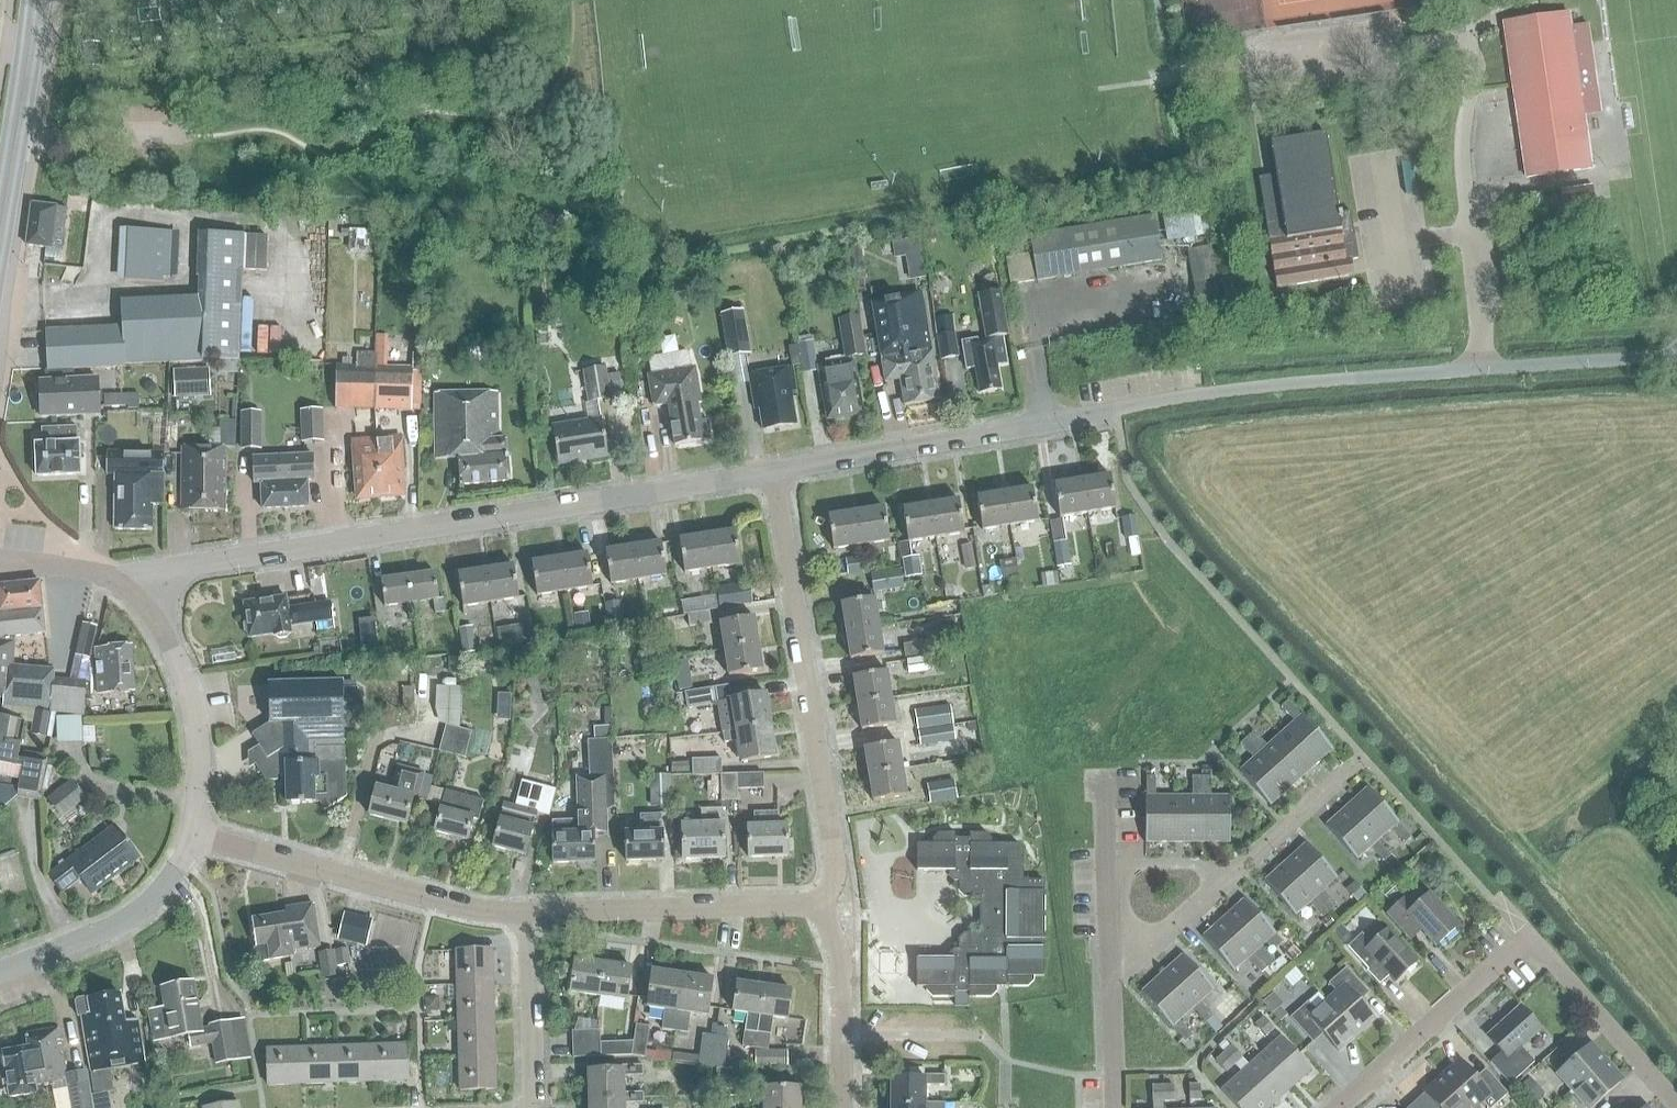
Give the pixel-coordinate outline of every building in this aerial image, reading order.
[(1589,169),(1567,14),(1502,24),(1525,178),(1589,169)] [(1336,213),(1323,133),(1269,142),(1274,174),(1261,176),(1256,177),(1274,289),(1347,277),(1344,261),(1355,259),(1347,211),(1336,213)] [(1592,184),(1558,189),(1560,203),(1594,198),(1592,184)] [(56,207),(31,204),(25,245),(50,249),(50,248),(60,249),(65,209),(56,208),(56,207)] [(1207,234),(1202,204),(1166,210),(1170,240),(1207,234)] [(1159,260),(1152,216),(1030,236),(1037,280),(1073,274),(1159,260)] [(170,231),(126,229),(123,281),(168,283),(170,231)] [(368,230),(349,229),(348,254),(367,254),(368,230)] [(122,302),(122,327),(46,331),(48,371),(50,371),(50,381),(39,382),(40,417),(82,415),(82,413),(98,412),(97,379),(73,380),(73,369),(125,366),(125,365),(168,363),(168,358),(237,360),(242,235),(205,233),(203,297),(122,302)] [(917,238),(908,240),(910,254),(920,253),(917,238)] [(1213,244),(1209,245),(1186,249),(1199,315),(1221,310),(1215,278),(1219,277),(1213,244)] [(1033,281),(1029,254),(1006,258),(1010,284),(1033,281)] [(1006,335),(999,291),(977,294),(984,338),(960,342),(965,369),(973,368),(978,393),(999,389),(995,365),(1005,363),(1000,336),(1006,335)] [(939,399),(921,292),(870,301),(884,382),(899,380),(903,405),(939,399)] [(750,354),(743,310),(719,314),(727,358),(750,354)] [(826,418),(861,412),(855,379),(852,360),(851,357),(865,355),(858,316),(838,319),(842,345),(844,356),(824,359),(825,361),(817,363),(820,385),(826,418)] [(934,319),(937,336),(940,360),(958,357),(952,316),(934,319)] [(818,372),(812,341),(797,343),(797,345),(801,365),(802,375),(818,372)] [(801,365),(797,345),(788,347),(792,367),(801,365)] [(335,409),(374,410),(373,404),(375,364),(375,351),(355,351),(356,364),(336,364),(335,409)] [(688,354),(685,351),(650,357),(648,361),(650,376),(647,377),(652,407),(667,404),(675,446),(702,441),(701,440),(710,438),(707,421),(700,422),(696,404),(699,404),(693,369),(691,369),(688,354)] [(373,404),(374,410),(374,408),(411,408),(411,406),(424,406),(425,353),(411,352),(411,365),(375,364),(373,404)] [(796,396),(791,366),(748,374),(754,410),(758,409),(762,430),(795,424),(790,397),(796,396)] [(609,400),(603,367),(581,371),(587,403),(598,402),(609,400)] [(210,396),(208,368),(173,370),(174,398),(210,396)] [(496,438),(496,391),(433,394),(433,459),(457,458),(460,485),(508,483),(504,438),(496,438)] [(139,409),(138,394),(123,394),(103,395),(103,406),(127,405),(127,410),(139,409)] [(322,442),(321,410),(300,411),(301,443),(322,442)] [(262,449),(261,411),(240,412),(241,449),(262,449)] [(600,418),(588,420),(550,426),(557,465),(607,457),(600,418)] [(76,444),(75,427),(41,428),(42,444),(35,444),(36,477),(79,475),(77,444),(76,444)] [(398,437),(375,439),(379,497),(403,496),(398,437)] [(357,499),(379,497),(375,439),(352,440),(357,499)] [(232,450),(224,450),(224,446),(181,447),(180,509),(224,509),(224,460),(232,460),(232,450)] [(161,453),(106,453),(106,474),(114,474),(114,530),(151,530),(151,505),(162,505),(163,474),(161,474),(161,453)] [(310,455),(279,457),(251,459),(253,485),(260,484),(261,509),(307,507),(306,482),(312,481),(310,455)] [(1109,475),(1082,479),(1087,513),(1115,509),(1109,475)] [(1087,513),(1082,479),(1054,484),(1059,518),(1087,513)] [(1032,488),(1004,492),(1010,525),(1037,521),(1032,488)] [(1010,525),(1004,492),(976,497),(982,530),(1010,525)] [(930,504),(935,537),(963,533),(957,499),(930,504)] [(908,542),(935,537),(930,504),(902,509),(908,542)] [(855,512),(860,545),(888,540),(883,508),(855,512)] [(832,549),(860,545),(855,512),(827,516),(832,549)] [(1124,538),(1128,538),(1131,557),(1140,555),(1137,536),(1139,536),(1135,513),(1120,516),(1124,538)] [(707,535),(712,568),(740,564),(735,531),(707,535)] [(712,568),(707,535),(679,539),(684,572),(712,568)] [(1071,566),(1066,540),(1053,543),(1057,568),(1071,566)] [(912,556),(910,542),(899,544),(905,579),(922,576),(918,555),(912,556)] [(632,547),(637,580),(665,575),(660,543),(632,547)] [(975,567),(971,543),(960,545),(964,569),(975,567)] [(637,580),(632,547),(605,551),(610,584),(637,580)] [(586,554),(558,558),(564,591),(592,586),(586,554)] [(863,573),(861,557),(845,559),(847,575),(863,573)] [(564,591),(558,558),(531,563),(536,595),(564,591)] [(1014,560),(1003,562),(1005,578),(1017,576),(1014,560)] [(512,566),(484,570),(490,603),(517,598),(512,566)] [(903,587),(901,569),(870,573),(872,591),(903,587)] [(490,603),(484,570),(456,575),(462,607),(490,603)] [(411,603),(415,602),(431,600),(433,614),(444,612),(442,598),(438,599),(434,572),(407,576),(411,603)] [(1058,585),(1057,572),(1041,573),(1042,586),(1058,585)] [(411,603),(407,576),(380,580),(383,606),(406,603),(408,618),(417,616),(415,602),(411,603)] [(747,581),(716,586),(718,597),(719,606),(730,604),(750,601),(749,591),(747,581)] [(38,582),(0,586),(0,698),(1,698),(0,705),(55,710),(55,714),(82,716),(85,683),(52,680),(53,671),(11,667),(14,636),(44,633),(38,582)] [(991,586),(982,588),(984,595),(984,596),(993,595),(992,594),(991,586)] [(286,609),(284,598),(242,604),(245,624),(243,624),(244,636),(247,635),(247,639),(272,635),(272,638),(290,635),(289,626),(315,623),(317,631),(334,629),(330,603),(286,609)] [(845,631),(878,626),(874,598),(841,603),(845,631)] [(704,599),(680,603),(682,615),(687,615),(701,612),(706,612),(704,599)] [(624,628),(621,601),(604,604),(608,630),(624,628)] [(701,612),(687,615),(689,628),(711,624),(709,611),(706,612),(701,612)] [(754,617),(720,622),(724,649),(758,644),(754,617)] [(96,626),(82,623),(74,656),(88,659),(96,626)] [(527,643),(524,624),(496,629),(499,647),(527,643)] [(475,651),(471,626),(459,628),(462,653),(475,651)] [(878,626),(845,631),(849,659),(882,654),(878,626)] [(378,644),(377,636),(360,638),(361,646),(378,644)] [(929,638),(901,642),(903,655),(930,651),(929,638)] [(758,644),(724,649),(728,676),(762,671),(758,644)] [(133,693),(131,646),(96,648),(98,694),(133,693)] [(550,664),(547,655),(537,658),(541,667),(550,664)] [(934,670),(932,655),(906,660),(908,674),(934,670)] [(856,703),(890,698),(886,671),(852,676),(856,703)] [(689,676),(678,678),(680,688),(691,687),(689,676)] [(319,802),(318,802),(324,811),(345,797),(343,740),(342,740),(342,713),(357,713),(357,689),(341,689),(341,682),(268,684),(269,722),(251,734),(264,754),(253,761),(266,780),(276,780),(276,774),(285,774),(285,773),(318,772),(319,802)] [(695,690),(685,691),(687,708),(712,704),(717,704),(717,707),(720,723),(722,733),(771,725),(766,694),(734,700),(730,700),(727,684),(715,686),(714,687),(695,690)] [(439,723),(446,725),(442,738),(468,745),(471,731),(459,728),(461,711),(462,687),(435,686),(434,710),(439,723)] [(890,698),(856,703),(861,730),(894,724),(890,698)] [(1279,732),(1311,768),(1332,749),(1300,713),(1299,714),(1287,700),(1280,706),(1293,720),(1279,732)] [(952,724),(949,704),(914,710),(917,730),(952,724)] [(49,714),(33,711),(30,735),(46,737),(49,714)] [(20,741),(24,722),(0,718),(0,737),(20,741)] [(611,739),(611,725),(593,726),(594,739),(587,740),(588,776),(575,776),(576,820),(552,820),(553,863),(591,861),(592,833),(607,832),(606,810),(613,807),(611,739)] [(771,725),(722,733),(723,744),(736,742),(739,763),(776,757),(771,725)] [(955,739),(953,726),(918,731),(920,745),(955,739)] [(1291,787),(1311,768),(1279,732),(1265,745),(1253,731),(1246,737),(1291,787)] [(18,788),(16,798),(39,802),(46,761),(17,756),(20,741),(0,737),(0,785),(18,788)] [(1291,787),(1246,737),(1239,743),(1252,757),(1237,770),(1269,806),(1291,787)] [(464,758),(468,745),(442,738),(439,751),(464,758)] [(868,774),(902,769),(898,742),(864,747),(868,774)] [(692,775),(719,774),(721,774),(721,757),(691,758),(692,775)] [(688,762),(671,762),(671,772),(688,773),(688,762)] [(1200,776),(1200,843),(1229,843),(1229,795),(1210,795),(1210,766),(1201,766),(1201,776),(1200,776)] [(423,773),(403,768),(397,767),(391,790),(375,786),(368,814),(406,824),(412,797),(416,798),(423,773)] [(1172,843),(1172,795),(1154,795),(1154,776),(1154,767),(1145,767),(1145,776),(1145,795),(1144,795),(1144,843),(1172,843)] [(902,769),(868,774),(872,801),(906,796),(902,769)] [(285,773),(285,774),(286,803),(318,802),(319,802),(318,772),(285,773)] [(670,806),(670,774),(649,775),(649,806),(670,806)] [(737,800),(737,789),(736,774),(721,774),(719,774),(720,800),(737,800)] [(763,774),(736,774),(737,789),(763,788),(763,774)] [(1172,795),(1172,843),(1200,843),(1200,776),(1191,776),(1191,795),(1172,795)] [(957,798),(954,779),(926,784),(930,803),(957,798)] [(85,798),(70,780),(46,799),(61,818),(85,798)] [(555,789),(521,780),(513,807),(503,804),(492,846),(524,855),(535,812),(548,816),(555,789)] [(1345,805),(1377,841),(1391,829),(1403,843),(1410,836),(1397,822),(1398,822),(1366,786),(1345,805)] [(482,801),(445,791),(434,831),(466,840),(472,818),(477,820),(482,801)] [(1390,855),(1377,841),(1345,805),(1324,825),(1356,860),(1370,847),(1383,861),(1390,855)] [(723,858),(721,808),(700,809),(700,825),(680,826),(681,859),(723,858)] [(778,826),(777,811),(754,812),(754,827),(747,827),(747,857),(787,856),(786,826),(778,826)] [(661,860),(661,814),(640,815),(641,832),(624,832),(625,861),(661,860)] [(139,857),(114,825),(48,876),(61,893),(80,879),(91,894),(139,857)] [(954,833),(937,832),(931,838),(931,843),(915,843),(915,871),(947,871),(947,876),(953,881),(957,881),(957,891),(963,897),(979,897),(978,933),(963,933),(957,938),(957,949),(952,949),(947,954),(947,959),(915,959),(915,976),(915,987),(925,987),(925,992),(931,997),(953,997),(953,992),(968,992),(968,997),(990,997),(995,991),(995,987),(1027,987),(1032,981),(1032,976),(1043,976),(1043,880),(1022,880),(1023,849),(1016,844),(1006,843),(991,843),(991,838),(985,833),(968,833),(968,838),(954,838),(954,833)] [(1305,842),(1283,861),(1328,911),(1335,904),(1322,890),(1337,877),(1305,842)] [(1328,911),(1283,861),(1262,880),(1294,916),(1309,903),(1321,917),(1328,911)] [(1366,895),(1353,882),(1345,889),(1358,902),(1366,895)] [(1456,926),(1427,894),(1414,907),(1405,897),(1387,913),(1410,938),(1420,929),(1435,945),(1456,926)] [(1243,897),(1222,917),(1267,966),(1273,960),(1261,946),(1275,933),(1243,897)] [(255,959),(260,963),(293,957),(292,951),(319,947),(313,905),(286,909),(287,914),(253,920),(257,945),(253,949),(255,959)] [(372,920),(343,913),(337,939),(365,946),(372,920)] [(1335,924),(1327,915),(1320,921),(1328,930),(1335,924)] [(1260,972),(1267,966),(1222,917),(1200,936),(1233,971),(1247,958),(1260,972)] [(1349,934),(1341,925),(1332,933),(1340,942),(1349,934)] [(1416,961),(1386,929),(1371,943),(1361,932),(1346,946),(1369,972),(1379,964),(1394,981),(1406,971),(1408,973),(1416,966),(1414,963),(1416,961)] [(350,963),(348,948),(335,950),(336,964),(350,963)] [(454,950),(455,985),(492,984),(491,949),(454,950)] [(1160,972),(1192,1008),(1205,1022),(1212,1016),(1199,1002),(1213,989),(1181,953),(1160,972)] [(1288,964),(1281,956),(1268,968),(1275,975),(1288,964)] [(570,992),(598,996),(602,963),(574,960),(570,992)] [(602,963),(598,996),(625,1000),(630,967),(602,963)] [(1325,1001),(1355,1034),(1373,1018),(1358,1001),(1368,992),(1345,967),(1328,983),(1336,992),(1325,1001)] [(674,1030),(681,975),(652,971),(647,1007),(664,1009),(662,1029),(674,1030)] [(1179,1020),(1192,1008),(1160,972),(1139,992),(1171,1027),(1172,1026),(1185,1040),(1191,1034),(1179,1020)] [(681,975),(674,1030),(687,1032),(689,1013),(707,1015),(712,979),(681,975)] [(755,1049),(764,986),(738,982),(734,1011),(747,1013),(742,1047),(755,1049)] [(199,1024),(193,983),(162,988),(166,1009),(158,1011),(147,1012),(152,1041),(163,1039),(182,1036),(189,1035),(191,1047),(213,1043),(216,1064),(234,1061),(229,1023),(209,1026),(210,1028),(200,1030),(199,1024)] [(455,985),(456,1020),(493,1019),(492,984),(455,985)] [(764,986),(755,1049),(768,1050),(772,1016),(786,1018),(790,989),(764,986)] [(1286,1017),(1279,1008),(1283,1004),(1273,993),(1262,1002),(1280,1022),(1286,1017)] [(96,1107),(108,1105),(106,1093),(113,1092),(109,1069),(144,1063),(137,1020),(124,1022),(119,996),(87,1001),(83,999),(76,1000),(74,1003),(77,1017),(81,1016),(96,1107)] [(425,1011),(433,1010),(438,1005),(438,997),(425,997),(425,1011)] [(1337,1050),(1355,1034),(1325,1001),(1315,1010),(1307,1001),(1289,1017),(1312,1042),(1321,1033),(1337,1050)] [(1540,1029),(1519,1005),(1486,1035),(1501,1051),(1489,1062),(1509,1083),(1533,1061),(1520,1047),(1540,1029)] [(1212,1016),(1205,1022),(1215,1033),(1222,1027),(1212,1016)] [(1273,1028),(1263,1017),(1254,1024),(1265,1035),(1273,1028)] [(456,1020),(457,1055),(494,1054),(493,1019),(456,1020)] [(634,1025),(632,1041),(630,1055),(644,1057),(649,1027),(634,1025)] [(66,1078),(57,1028),(25,1034),(27,1047),(0,1052),(3,1070),(4,1070),(9,1098),(36,1093),(34,1084),(44,1083),(44,1085),(51,1084),(56,1107),(93,1107),(88,1081),(70,1084),(68,1077),(66,1078)] [(571,1031),(572,1044),(600,1043),(599,1030),(571,1031)] [(711,1065),(715,1036),(702,1034),(698,1063),(711,1065)] [(715,1036),(711,1065),(720,1066),(724,1066),(728,1037),(715,1036)] [(1280,1036),(1260,1054),(1290,1087),(1310,1069),(1280,1036)] [(600,1056),(630,1055),(632,1041),(600,1043),(600,1056)] [(600,1043),(572,1044),(572,1057),(600,1056),(600,1043)] [(1572,1091),(1605,1061),(1589,1043),(1556,1072),(1572,1091)] [(371,1046),(372,1083),(407,1082),(406,1045),(371,1046)] [(371,1046),(336,1047),(337,1084),(372,1083),(371,1046)] [(1231,1046),(1223,1053),(1233,1064),(1241,1057),(1231,1046)] [(337,1084),(336,1047),(301,1048),(302,1085),(337,1084)] [(266,1086),(302,1085),(301,1048),(265,1049),(266,1086)] [(787,1051),(755,1051),(755,1065),(787,1065),(787,1051)] [(1233,1064),(1223,1053),(1215,1060),(1225,1071),(1233,1064)] [(495,1089),(494,1054),(457,1055),(458,1090),(495,1089)] [(1233,1064),(1240,1072),(1270,1105),(1290,1087),(1260,1054),(1248,1065),(1241,1057),(1233,1064)] [(1440,1077),(1468,1107),(1473,1107),(1479,1102),(1485,1107),(1490,1107),(1506,1094),(1483,1069),(1473,1078),(1457,1061),(1440,1077)] [(1605,1061),(1572,1091),(1587,1107),(1589,1107),(1622,1080),(1605,1061)] [(587,1070),(588,1096),(623,1095),(622,1092),(642,1091),(642,1075),(642,1064),(621,1065),(621,1069),(587,1070)] [(905,1067),(905,1077),(915,1077),(922,1077),(922,1075),(922,1067),(905,1067)] [(740,1069),(716,1068),(716,1079),(716,1094),(740,1094),(740,1069)] [(1270,1105),(1240,1072),(1220,1090),(1236,1107),(1267,1107),(1270,1105)] [(890,1077),(890,1105),(924,1106),(924,1103),(924,1085),(944,1085),(944,1075),(922,1075),(922,1077),(915,1077),(890,1077)] [(1440,1077),(1421,1094),(1434,1107),(1468,1107),(1440,1077)] [(1528,1078),(1515,1089),(1529,1105),(1542,1093),(1528,1078)] [(1199,1084),(1188,1084),(1188,1100),(1199,1099),(1199,1084)] [(1162,1085),(1151,1086),(1151,1101),(1162,1101),(1162,1085)] [(1172,1085),(1162,1085),(1162,1101),(1173,1100),(1172,1085)] [(762,1107),(799,1107),(799,1087),(762,1087),(762,1107)] [(622,1092),(623,1095),(588,1096),(588,1107),(623,1107),(623,1102),(643,1102),(642,1091),(622,1092)]
